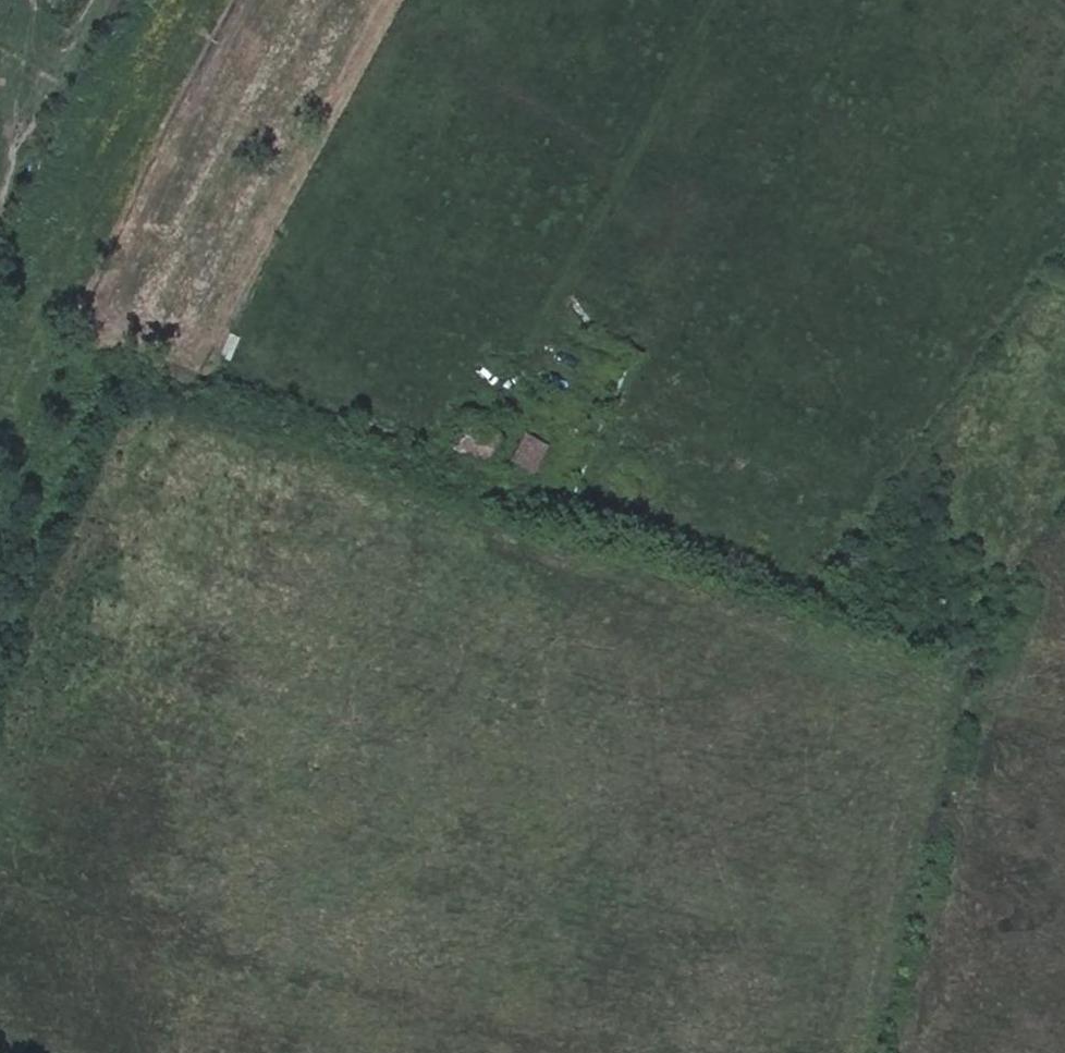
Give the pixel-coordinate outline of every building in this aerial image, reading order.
[(508,435),(483,422),(469,448),(493,460),(508,435)] [(503,458),(526,472),(543,443),(520,429),(503,458)]
